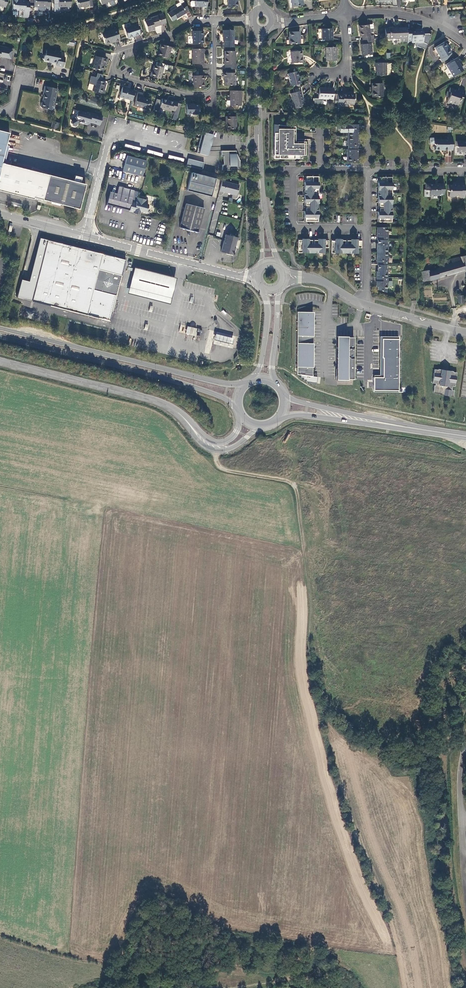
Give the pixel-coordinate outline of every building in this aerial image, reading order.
[(24,11),(24,12),(28,12),(29,2),(25,1),(25,0),(24,0),(20,0),(17,0),(12,0),(11,5),(12,5),(12,10),(13,11),(17,11),(18,10),(24,11)] [(43,11),(49,11),(50,0),(34,0),(34,7),(43,7),(43,11)] [(186,13),(185,11),(188,9),(182,0),(177,0),(179,3),(180,6),(177,7),(172,11),(167,13),(172,21),(186,13)] [(166,23),(163,14),(150,18),(151,19),(144,21),(148,32),(154,29),(154,27),(166,23)] [(373,32),(372,24),(358,26),(359,37),(362,36),(362,40),(370,39),(374,39),(373,35),(369,35),(369,32),(373,32)] [(136,25),(124,28),(127,38),(139,34),(136,25)] [(120,40),(116,28),(101,33),(104,43),(113,41),(114,42),(120,40)] [(321,29),(322,40),(332,40),(331,28),(321,29)] [(406,28),(385,28),(385,38),(385,39),(401,38),(401,42),(407,42),(406,31),(406,28)] [(224,47),(233,47),(233,30),(223,30),(223,41),(224,41),(224,47)] [(192,31),(192,43),(203,43),(203,38),(202,38),(202,31),(192,31)] [(289,32),(289,44),(300,44),(299,31),(289,32)] [(410,32),(410,31),(406,31),(407,42),(407,43),(422,43),(422,31),(410,32)] [(363,44),(360,44),(361,55),(371,54),(370,43),(370,39),(362,40),(363,44)] [(438,55),(440,58),(439,59),(441,62),(452,56),(450,53),(444,42),(434,48),(435,49),(433,51),(436,56),(438,55)] [(157,56),(168,59),(171,47),(160,44),(159,48),(157,56)] [(8,49),(9,48),(0,47),(0,57),(6,58),(8,49)] [(336,60),(335,47),(325,48),(325,61),(336,60)] [(192,64),(203,64),(203,49),(192,49),(192,64)] [(63,67),(65,57),(59,56),(60,51),(55,50),(55,52),(46,50),(45,55),(44,56),(43,59),(44,60),(52,62),(52,63),(56,64),(56,66),(63,67)] [(224,64),(225,64),(225,69),(236,69),(236,64),(235,64),(235,51),(224,51),(224,64)] [(301,63),(305,63),(304,58),(301,57),(301,51),(291,51),(291,63),(301,63)] [(96,56),(92,68),(102,71),(104,64),(105,64),(106,59),(96,56)] [(458,57),(445,65),(452,77),(461,71),(458,66),(460,65),(458,63),(460,61),(458,57)] [(375,67),(376,67),(376,76),(386,76),(386,75),(386,63),(385,63),(377,63),(375,63),(375,67)] [(150,76),(160,79),(163,68),(154,65),(152,72),(151,72),(150,76)] [(292,89),(300,87),(299,83),(300,83),(296,71),(287,73),(290,86),(291,85),(292,89)] [(235,85),(235,73),(223,73),(223,77),(224,77),(224,85),(235,85)] [(103,94),(106,83),(95,80),(96,78),(91,76),(89,83),(94,85),(92,91),(103,94)] [(203,76),(193,76),(193,87),(203,87),(203,82),(203,76)] [(382,97),(382,83),(371,83),(372,97),(382,97)] [(53,103),(55,102),(57,89),(44,86),(42,94),(43,94),(43,98),(43,102),(41,103),(40,106),(41,108),(46,109),(47,108),(51,109),(53,103)] [(133,93),(134,91),(127,89),(127,88),(122,87),(119,97),(131,100),(132,99),(133,93)] [(318,98),(314,98),(314,104),(322,104),(322,99),(333,99),(333,88),(319,88),(319,93),(318,93),(318,98)] [(461,103),(465,90),(459,88),(458,91),(449,88),(448,92),(447,91),(445,96),(448,97),(446,103),(457,106),(458,102),(461,103)] [(229,106),(241,106),(240,91),(230,91),(230,101),(229,101),(229,106)] [(304,106),(300,91),(290,93),(294,108),(304,106)] [(149,99),(141,97),(142,94),(137,92),(137,94),(135,100),(134,106),(146,109),(149,99)] [(337,106),(342,106),(342,103),(353,104),(354,94),(337,94),(337,106)] [(175,111),(177,102),(173,101),(173,102),(169,100),(169,101),(162,99),(161,100),(157,99),(155,107),(154,109),(159,111),(159,112),(164,114),(165,110),(170,111),(171,110),(175,111)] [(191,104),(186,104),(186,114),(198,114),(198,105),(191,104)] [(89,122),(99,125),(102,116),(87,112),(86,113),(79,111),(77,112),(75,117),(70,119),(71,122),(71,124),(72,126),(74,126),(77,125),(77,123),(80,122),(83,122),(83,124),(86,125),(88,124),(89,122)] [(236,129),(235,116),(225,116),(225,121),(226,121),(226,129),(236,129)] [(349,128),(347,128),(347,137),(357,137),(357,134),(357,132),(359,132),(359,128),(357,128),(357,124),(349,124),(349,128)] [(277,125),(277,133),(274,133),(273,155),(278,155),(278,159),(291,159),(291,155),(301,155),(304,155),(304,148),(294,148),(294,126),(277,125)] [(209,137),(211,129),(203,126),(196,153),(206,155),(207,151),(206,151),(207,145),(209,146),(211,137),(209,137)] [(9,133),(0,131),(0,168),(9,133)] [(348,149),(357,149),(357,146),(359,146),(359,142),(357,141),(357,137),(347,137),(347,145),(348,146),(348,149)] [(452,150),(452,137),(447,137),(447,140),(434,139),(433,144),(435,145),(435,150),(439,150),(440,149),(447,149),(447,150),(452,150)] [(456,141),(456,147),(457,148),(457,152),(465,152),(465,141),(456,141)] [(346,162),(358,162),(358,158),(357,158),(357,149),(348,149),(347,149),(346,162)] [(221,157),(223,157),(223,165),(222,165),(222,171),(239,170),(239,160),(236,160),(236,151),(221,151),(221,157)] [(141,176),(146,160),(126,155),(122,171),(141,176)] [(186,166),(202,170),(204,163),(188,159),(186,166)] [(51,176),(2,164),(0,173),(0,189),(44,201),(51,176)] [(186,190),(211,197),(215,179),(191,172),(186,190)] [(85,184),(51,176),(44,201),(79,209),(85,184)] [(318,189),(318,177),(304,176),(304,180),(309,180),(309,182),(304,182),(304,189),(318,189)] [(391,190),(391,177),(378,177),(378,181),(383,181),(383,183),(377,183),(377,190),(391,190)] [(236,195),(238,184),(222,180),(219,191),(236,195)] [(459,196),(459,197),(464,197),(464,183),(455,183),(455,185),(447,185),(447,191),(448,192),(448,197),(454,197),(455,196),(459,196)] [(439,195),(443,195),(443,184),(438,184),(438,185),(435,185),(435,184),(431,185),(431,184),(425,184),(425,190),(429,190),(429,195),(434,195),(439,195)] [(128,211),(133,212),(135,203),(131,201),(134,191),(118,187),(116,194),(109,192),(106,204),(129,210),(128,211)] [(304,211),(303,221),(317,221),(318,189),(304,189),(304,202),(304,206),(309,206),(309,208),(304,207),(304,211)] [(377,212),(377,222),(391,222),(391,190),(377,190),(377,203),(378,203),(378,207),(382,207),(382,208),(378,208),(378,212),(377,212)] [(148,204),(144,203),(145,200),(137,197),(135,203),(133,212),(133,213),(139,214),(140,211),(146,212),(148,204)] [(185,204),(179,228),(198,232),(204,208),(185,204)] [(386,240),(388,240),(388,231),(386,231),(386,227),(378,227),(378,232),(376,232),(376,236),(377,236),(377,240),(386,240)] [(225,234),(221,252),(231,254),(233,253),(235,248),(236,248),(238,240),(237,239),(237,238),(225,234)] [(298,253),(324,253),(324,248),(327,248),(328,248),(328,239),(313,239),(313,244),(312,244),(312,239),(298,239),(298,253)] [(331,253),(357,253),(357,248),(361,248),(361,239),(347,239),(346,245),(345,245),(345,239),(331,239),(331,253)] [(110,321),(115,300),(122,271),(109,267),(112,256),(47,240),(44,252),(40,251),(38,261),(42,262),(35,290),(81,301),(78,313),(110,321)] [(386,240),(377,240),(377,244),(376,244),(376,248),(378,248),(378,252),(388,252),(388,244),(386,244),(386,240)] [(388,252),(378,252),(378,255),(378,257),(376,257),(376,261),(377,261),(377,265),(386,265),(386,261),(387,261),(388,252)] [(122,271),(125,260),(112,256),(109,267),(122,271)] [(451,263),(439,266),(439,268),(435,269),(428,271),(428,270),(421,272),(423,281),(465,271),(465,256),(451,259),(451,263)] [(377,273),(376,273),(376,277),(377,277),(387,277),(387,269),(386,269),(386,265),(377,265),(377,273)] [(176,278),(134,267),(127,293),(169,304),(176,278)] [(387,277),(377,277),(377,281),(376,281),(376,285),(377,285),(377,290),(386,292),(386,286),(387,286),(387,277)] [(27,287),(28,281),(21,279),(20,281),(16,297),(23,299),(26,287),(27,287)] [(78,313),(81,301),(35,290),(32,302),(78,313)] [(314,312),(299,311),(298,374),(313,376),(314,312)] [(186,334),(195,336),(197,328),(188,326),(186,334)] [(233,338),(223,336),(215,334),(214,340),(222,342),(232,344),(233,338)] [(339,336),(339,380),(349,380),(349,379),(355,379),(355,337),(349,337),(349,336),(339,336)] [(391,337),(380,337),(380,378),(373,378),(373,392),(399,392),(400,337),(391,337)] [(440,395),(453,397),(454,391),(451,390),(452,386),(454,386),(456,373),(453,372),(453,371),(448,371),(448,372),(443,371),(443,370),(438,369),(438,370),(434,369),(432,383),(435,384),(435,386),(434,386),(433,393),(440,394),(440,395)]
